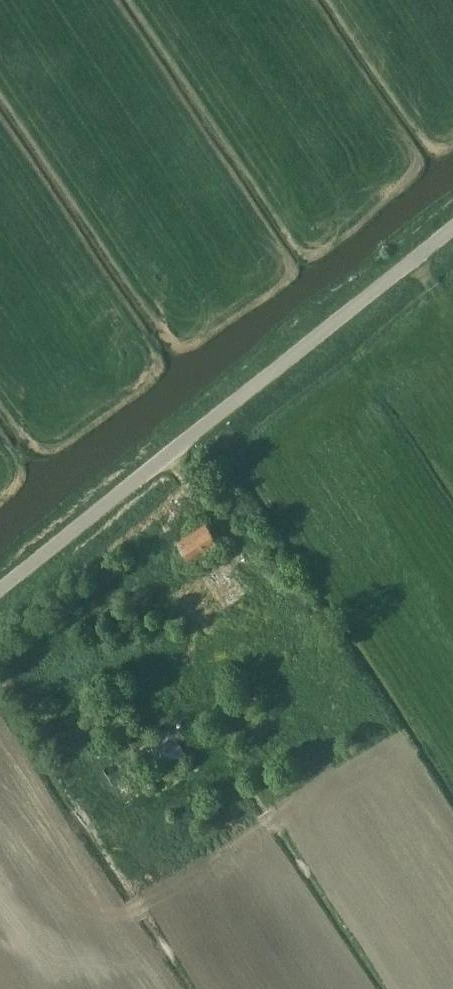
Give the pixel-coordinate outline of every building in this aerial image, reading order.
[(191,560),(217,542),(205,524),(179,542),(191,560)] [(173,723),(141,741),(156,768),(188,751),(173,723)]
